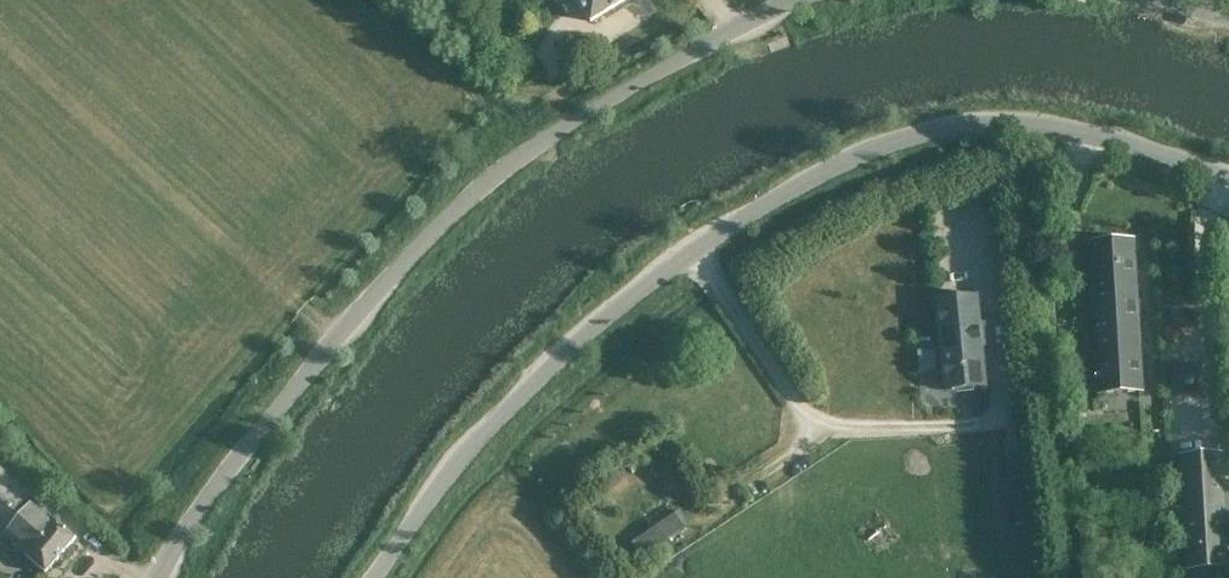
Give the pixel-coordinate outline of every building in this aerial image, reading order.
[(624,0),(576,0),(590,22),(624,0)] [(1143,391),(1136,257),(1135,241),(1089,243),(1097,394),(1143,391)] [(976,297),(937,301),(946,390),(985,386),(976,297)] [(938,367),(937,350),(921,351),(922,368),(938,367)] [(1186,569),(1228,567),(1223,454),(1181,457),(1186,569)] [(75,539),(0,464),(0,532),(45,574),(75,539)] [(633,542),(644,557),(690,525),(679,509),(633,542)]
